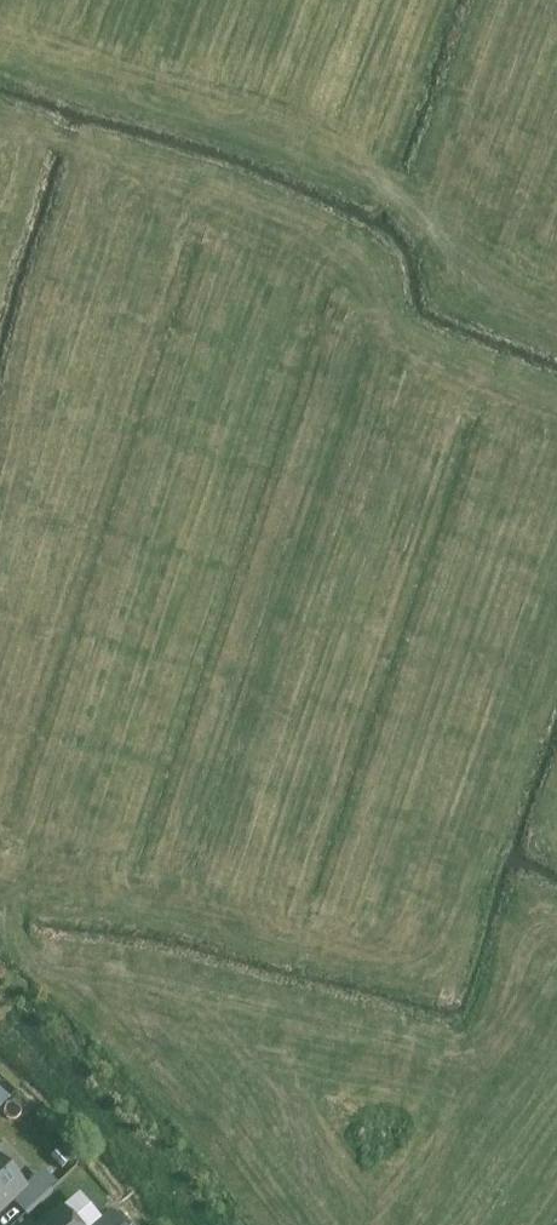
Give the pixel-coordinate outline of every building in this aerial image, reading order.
[(11,1098),(0,1086),(0,1108),(11,1098)] [(13,1201),(27,1187),(26,1187),(0,1159),(0,1213),(13,1201)] [(46,1224),(75,1224),(63,1211),(46,1224)]
